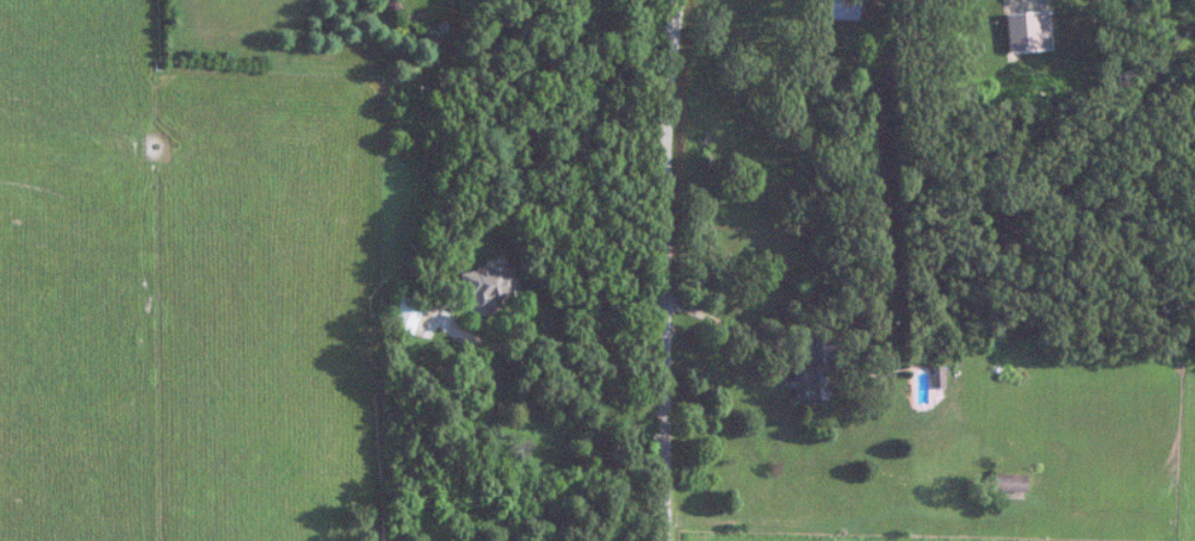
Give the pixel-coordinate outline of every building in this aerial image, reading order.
[(857,0),(813,0),(813,19),(857,19),(857,0)] [(489,301),(515,294),(507,261),(458,274),(468,313),(491,308),(489,301)] [(386,325),(408,334),(421,305),(399,295),(386,325)] [(788,366),(788,399),(827,399),(827,357),(832,357),(832,338),(801,338),(801,366),(788,366)] [(989,491),(1023,491),(1023,473),(989,473),(989,491)]
